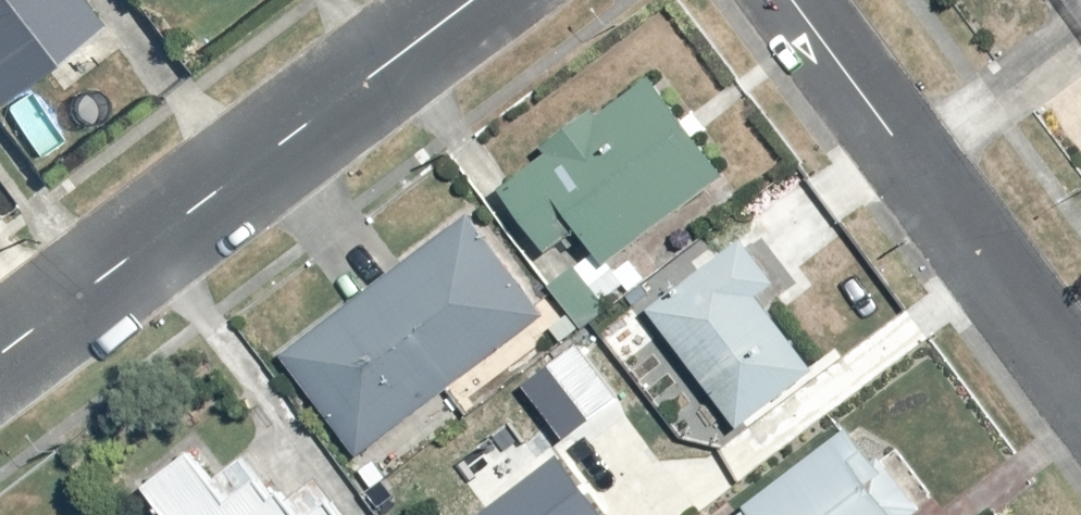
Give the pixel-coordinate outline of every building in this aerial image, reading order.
[(103,26),(83,0),(0,0),(0,105),(103,26)] [(657,71),(502,186),(551,251),(585,226),(612,262),(733,173),(657,71)] [(471,211),(285,350),(363,453),(549,314),(471,211)] [(745,237),(651,308),(742,427),(819,369),(762,294),(779,281),(745,237)] [(745,504),(753,514),(916,514),(924,509),(854,419),(745,504)] [(193,449),(147,485),(171,514),(344,514),(317,481),(290,501),(283,492),(278,496),(246,457),(217,479),(193,449)] [(478,514),(613,514),(562,450),(478,514)]
